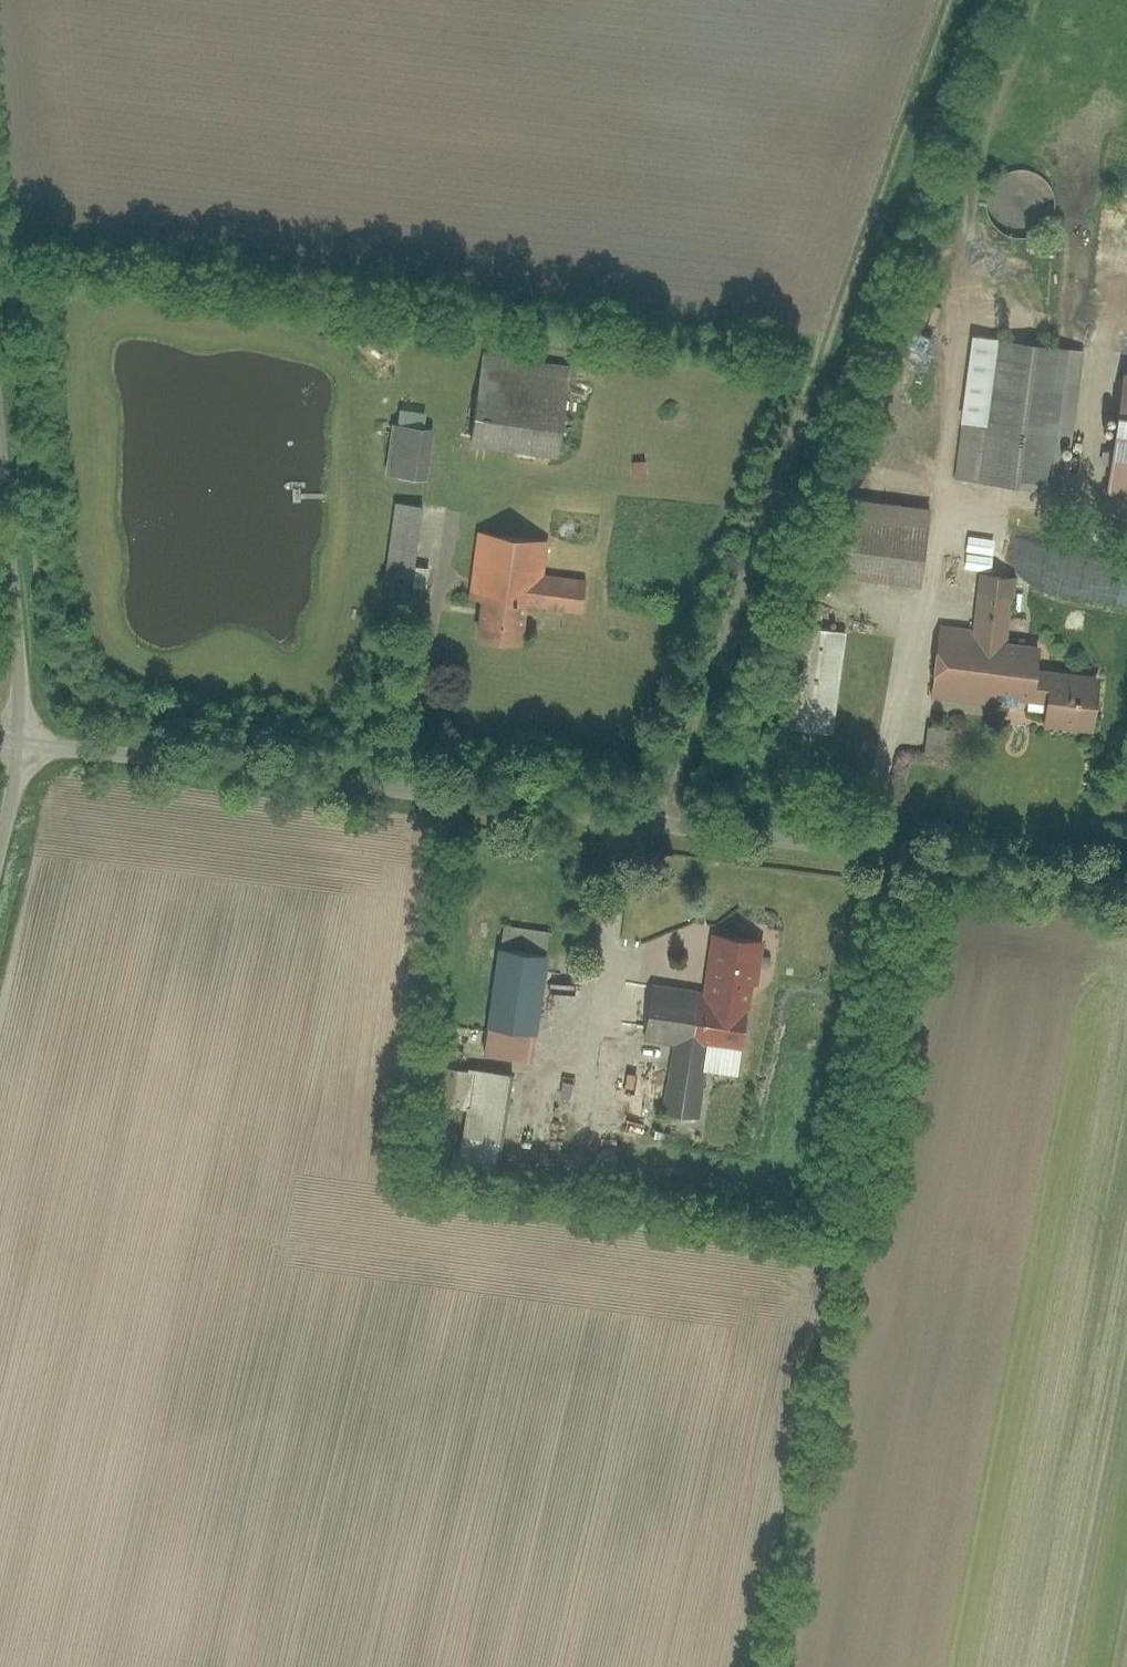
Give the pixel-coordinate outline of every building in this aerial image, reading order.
[(892,371),(915,380),(952,288),(929,279),(892,371)] [(970,346),(952,484),(1057,498),(1076,360),(970,346)] [(480,351),(467,437),(558,451),(571,365),(480,351)] [(1106,508),(1126,510),(1126,382),(1123,381),(1106,508)] [(398,406),(388,471),(427,477),(434,427),(425,426),(427,410),(398,406)] [(422,502),(392,497),(379,581),(426,588),(430,566),(413,564),(422,502)] [(848,506),(840,586),(919,594),(927,513),(848,506)] [(521,637),(525,605),(583,613),(588,577),(544,571),(549,539),(477,529),(464,629),(521,637)] [(943,632),(935,701),(1043,713),(1041,735),(1089,740),(1095,683),(1037,677),(1040,652),(1009,648),(1016,583),(979,579),(973,635),(943,632)] [(800,633),(789,736),(835,741),(846,638),(800,633)] [(956,752),(958,727),(926,724),(924,750),(956,752)] [(757,937),(714,931),(705,1002),(747,1007),(757,937)] [(546,952),(497,946),(487,1026),(536,1032),(546,952)] [(695,987),(650,981),(643,1036),(670,1039),(688,1042),(693,1000),(695,987)] [(708,1044),(742,1049),(747,1007),(705,1002),(693,1000),(688,1042),(708,1044)] [(483,1053),(532,1059),(536,1032),(487,1026),(483,1053)] [(661,1110),(699,1115),(708,1044),(688,1042),(670,1039),(661,1110)] [(508,1072),(460,1066),(452,1132),(500,1138),(508,1072)]
